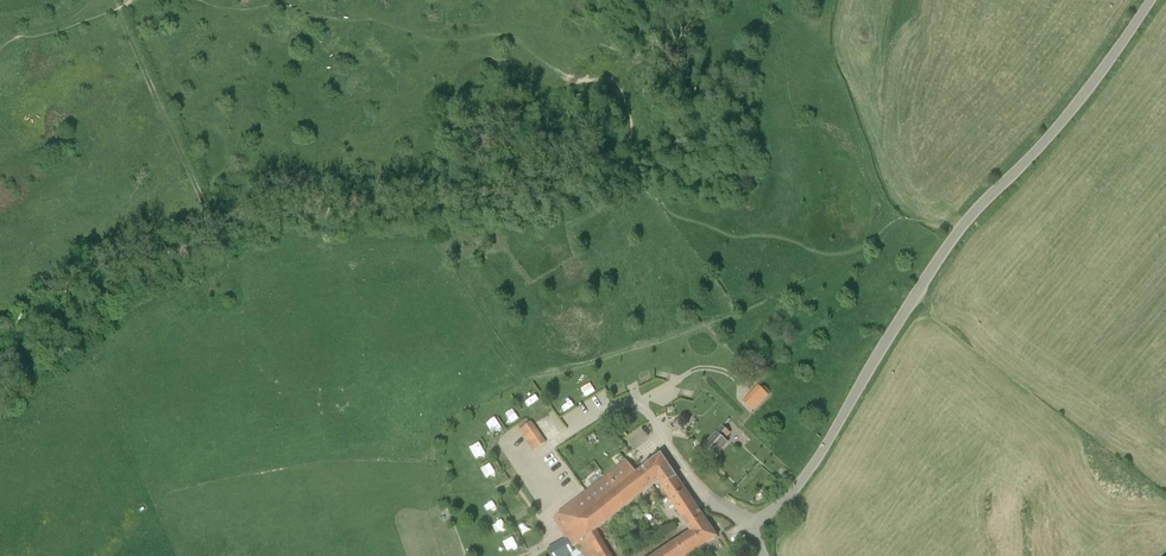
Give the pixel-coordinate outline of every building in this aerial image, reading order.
[(639,374),(644,385),(655,379),(650,369),(639,374)] [(583,388),(589,398),(598,392),(593,382),(583,388)] [(618,397),(630,392),(626,382),(614,387),(618,397)] [(743,405),(754,415),(770,398),(759,387),(743,405)] [(527,396),(531,405),(539,402),(535,393),(527,396)] [(488,424),(495,435),(505,428),(498,417),(488,424)] [(532,423),(521,430),(532,450),(544,444),(532,423)] [(722,426),(704,447),(715,456),(727,442),(724,439),(730,433),(722,426)] [(483,443),(472,447),(476,459),(487,455),(483,443)] [(553,518),(572,548),(576,545),(583,555),(614,555),(598,530),(652,487),(651,485),(659,479),(657,477),(670,468),(661,454),(651,461),(636,471),(626,460),(559,514),(553,518)] [(492,465),(484,469),(487,477),(496,474),(492,465)] [(684,489),(670,468),(657,477),(659,479),(651,485),(652,487),(658,482),(666,495),(673,490),(677,494),(684,489)] [(688,527),(703,517),(684,489),(677,494),(673,490),(666,495),(667,496),(666,496),(681,518),(682,518),(688,527)] [(494,499),(484,505),(489,515),(499,509),(494,499)] [(683,555),(687,555),(715,538),(716,539),(719,537),(717,533),(715,534),(703,517),(688,527),(687,528),(689,531),(673,542),(683,555)] [(493,523),(499,534),(508,529),(503,518),(493,523)] [(673,542),(651,555),(683,555),(673,542)] [(548,549),(552,555),(564,555),(557,544),(548,549)]
